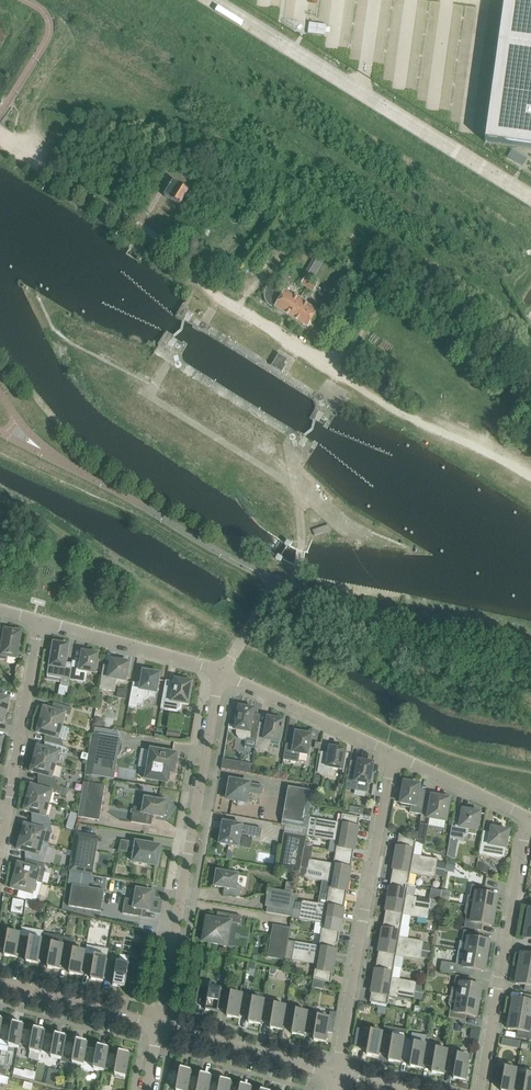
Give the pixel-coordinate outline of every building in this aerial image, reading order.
[(485,142),(530,149),(530,0),(504,0),(485,142)] [(164,196),(174,202),(179,206),(188,191),(173,181),(164,196)] [(256,268),(272,279),(280,267),(284,270),(293,256),(273,242),(256,268)] [(307,287),(313,291),(316,286),(312,283),(320,270),(313,265),(305,278),(301,284),(307,287)] [(288,274),(282,277),(281,284),(287,288),(293,284),(294,278),(288,274)] [(276,307),(292,317),(302,299),(300,298),(296,295),(294,297),(285,292),(284,293),(282,292),(283,290),(273,284),(269,290),(267,288),(266,290),(265,293),(265,295),(265,297),(266,300),(266,302),(268,304),(269,305),(271,307),(274,302),(278,304),(276,307)] [(302,299),(292,317),(308,327),(317,311),(304,303),(306,301),(302,299)] [(279,355),(272,366),(281,372),(285,366),(283,365),(286,360),(279,355)] [(313,530),(315,536),(330,530),(328,524),(313,530)] [(0,641),(0,659),(7,660),(7,656),(17,658),(18,648),(21,645),(19,642),(21,633),(22,632),(20,632),(17,629),(13,631),(5,630),(4,630),(5,630),(3,642),(0,641)] [(49,663),(47,676),(48,676),(48,674),(62,676),(59,697),(67,698),(70,680),(72,664),(65,663),(68,645),(54,643),(51,665),(50,665),(50,663),(49,663)] [(81,662),(73,661),(72,664),(70,680),(86,683),(88,672),(95,673),(98,654),(83,651),(81,662)] [(99,688),(115,691),(117,679),(127,681),(130,663),(127,662),(127,660),(120,659),(120,661),(111,660),(110,666),(104,665),(102,672),(99,688)] [(132,686),(129,707),(137,708),(138,704),(143,705),(144,700),(149,697),(150,692),(157,693),(157,690),(159,689),(158,687),(160,673),(157,673),(156,671),(154,670),(152,669),(150,669),(148,670),(146,671),(143,670),(141,681),(140,688),(132,686)] [(189,705),(193,682),(175,679),(174,684),(166,683),(166,680),(161,708),(169,710),(177,711),(181,708),(182,703),(189,705)] [(117,688),(116,697),(125,699),(127,689),(117,688)] [(8,711),(10,699),(10,698),(9,698),(2,696),(2,695),(0,695),(0,709),(8,711)] [(39,720),(62,726),(65,714),(70,716),(72,708),(57,704),(55,710),(53,709),(52,710),(45,708),(45,707),(44,707),(44,708),(40,719),(39,719),(39,720)] [(235,716),(235,720),(236,722),(236,725),(235,730),(237,730),(237,732),(237,735),(240,738),(242,739),(246,740),(245,747),(255,749),(259,723),(261,715),(254,714),(255,709),(239,706),(238,714),(235,716)] [(2,723),(3,724),(3,723),(8,711),(8,712),(8,711),(0,709),(0,722),(2,723)] [(259,723),(256,740),(255,749),(268,751),(272,740),(279,742),(282,729),(283,729),(283,726),(282,726),(283,720),(281,720),(282,718),(280,717),(278,717),(275,717),(273,716),(274,718),(268,717),(267,724),(259,723)] [(46,742),(50,743),(64,747),(62,738),(59,738),(62,726),(39,720),(38,732),(37,733),(38,733),(46,735),(45,736),(48,736),(46,742)] [(312,735),(296,732),(294,745),(286,744),(283,760),(296,762),(297,756),(299,756),(300,754),(308,755),(312,735)] [(87,760),(85,775),(114,780),(121,738),(92,733),(89,754),(87,760)] [(32,758),(32,759),(56,765),(59,753),(66,755),(68,748),(64,747),(50,743),(49,749),(46,748),(46,749),(45,749),(38,747),(38,746),(38,747),(33,758),(32,758)] [(321,752),(318,772),(330,774),(332,768),(343,770),(346,750),(330,747),(329,753),(321,752)] [(142,749),(139,766),(145,767),(143,778),(162,781),(167,782),(168,772),(171,773),(173,773),(174,773),(174,771),(175,768),(175,765),(177,764),(178,762),(179,760),(178,758),(177,757),(177,754),(152,749),(151,749),(151,751),(142,749)] [(223,758),(221,768),(251,773),(252,763),(223,758)] [(40,781),(44,782),(57,786),(55,777),(52,777),(55,765),(56,765),(32,759),(33,759),(31,771),(31,772),(32,772),(39,774),(39,775),(41,775),(40,781)] [(350,765),(347,784),(354,785),(354,789),(367,791),(368,786),(368,784),(370,784),(370,782),(372,782),(374,774),(372,774),(373,766),(374,763),(368,762),(358,760),(358,762),(351,761),(350,765)] [(274,769),(273,776),(280,777),(281,770),(274,769)] [(420,784),(413,783),(414,780),(404,778),(404,781),(400,802),(400,803),(411,805),(410,812),(422,814),(425,792),(419,791),(420,784)] [(245,802),(246,803),(248,792),(261,794),(263,785),(230,780),(227,799),(238,801),(239,803),(243,804),(245,802)] [(26,797),(50,804),(49,803),(52,792),(60,794),(61,791),(62,787),(57,786),(44,782),(42,787),(40,787),(39,788),(32,786),(32,785),(31,785),(31,786),(27,797),(26,797)] [(105,786),(84,782),(78,817),(100,820),(105,786)] [(308,829),(308,827),(310,817),(314,791),(288,787),(282,824),(308,829)] [(432,795),(431,797),(428,818),(446,821),(450,798),(436,796),(432,795)] [(33,820),(37,821),(51,824),(49,816),(46,815),(49,804),(50,804),(26,797),(26,798),(25,810),(24,811),(25,811),(33,813),(32,814),(35,814),(33,820)] [(168,804),(166,804),(166,802),(145,798),(143,808),(134,807),(131,822),(146,824),(148,814),(164,817),(164,815),(166,815),(167,811),(168,810),(167,810),(168,804)] [(464,841),(464,836),(468,833),(469,829),(477,830),(481,812),(477,812),(476,810),(474,809),(472,808),(470,808),(468,808),(466,810),(463,809),(460,823),(453,822),(450,838),(464,841)] [(310,817),(308,827),(339,832),(339,835),(356,838),(357,832),(360,817),(342,814),(341,822),(310,817)] [(68,820),(66,827),(73,830),(75,823),(68,820)] [(51,824),(37,821),(36,826),(33,826),(33,827),(25,825),(26,824),(25,824),(25,825),(20,836),(19,836),(43,843),(49,844),(52,833),(53,833),(51,824)] [(219,843),(239,847),(241,834),(261,838),(263,829),(223,822),(219,843)] [(420,823),(417,842),(425,846),(429,825),(420,823)] [(337,841),(335,856),(353,859),(353,858),(354,852),(356,838),(339,835),(339,832),(308,827),(308,829),(306,836),(337,841)] [(483,831),(480,852),(504,857),(507,843),(508,843),(509,836),(508,836),(509,830),(500,829),(491,827),(490,832),(483,831)] [(69,871),(90,875),(97,835),(75,832),(72,851),(72,854),(71,856),(69,867),(69,871)] [(301,868),(302,858),(306,836),(284,832),(278,869),(300,873),(301,868)] [(397,844),(395,858),(410,861),(410,864),(436,868),(438,862),(438,859),(421,856),(414,855),(416,842),(399,834),(399,835),(397,844)] [(49,844),(43,843),(19,836),(19,837),(20,837),(18,849),(18,850),(19,849),(26,851),(26,852),(28,853),(27,859),(31,860),(44,863),(43,859),(44,860),(49,844)] [(136,842),(128,841),(128,847),(135,848),(133,862),(157,866),(161,846),(136,842)] [(350,873),(353,859),(335,856),(333,864),(302,858),(301,868),(332,873),(332,876),(349,879),(350,873)] [(394,864),(391,878),(409,881),(410,874),(435,878),(435,876),(436,868),(410,864),(410,861),(395,858),(394,864)] [(446,863),(445,870),(454,872),(456,861),(447,859),(446,863)] [(13,875),(42,883),(45,872),(46,872),(44,863),(31,860),(29,865),(27,865),(26,866),(19,864),(19,863),(18,863),(18,864),(14,875),(13,875)] [(438,862),(436,868),(445,870),(446,863),(438,862)] [(480,863),(478,869),(488,873),(491,867),(480,863)] [(300,873),(299,877),(322,881),(330,882),(328,893),(328,897),(345,900),(345,899),(346,894),(349,879),(332,876),(332,873),(301,868),(300,873)] [(436,868),(435,876),(444,877),(445,870),(436,868)] [(214,886),(230,889),(229,896),(240,898),(242,886),(237,885),(238,874),(220,871),(217,870),(214,886)] [(292,873),(290,875),(290,879),(293,881),(296,881),(298,878),(298,875),(295,872),(292,873)] [(39,895),(42,883),(13,875),(13,876),(12,888),(11,889),(12,889),(12,888),(20,890),(19,891),(22,892),(20,898),(26,900),(35,902),(36,902),(38,895),(39,895)] [(390,885),(388,899),(403,902),(402,905),(429,909),(431,900),(414,897),(406,896),(409,881),(391,878),(391,879),(390,885)] [(68,906),(101,911),(104,890),(72,884),(68,906)] [(473,906),(495,911),(498,895),(484,893),(485,887),(472,884),(470,896),(468,896),(466,905),(473,906)] [(134,900),(125,898),(122,913),(141,917),(142,910),(149,911),(153,891),(136,888),(134,900)] [(294,909),(295,902),(296,894),(292,893),(292,892),(268,888),(265,906),(267,906),(266,912),(292,917),(294,909)] [(295,902),(294,909),(325,914),(324,917),(342,920),(343,914),(345,900),(328,897),(326,905),(318,903),(302,900),(301,903),(295,902)] [(387,905),(384,919),(402,922),(403,915),(411,916),(428,919),(429,909),(402,905),(403,902),(388,899),(387,905)] [(26,900),(25,908),(34,909),(35,902),(26,900)] [(430,906),(429,909),(438,911),(439,908),(440,902),(431,900),(430,906)] [(492,926),(495,911),(473,906),(466,905),(464,913),(466,916),(464,927),(478,929),(479,923),(492,926)] [(323,923),(321,938),(338,941),(338,940),(342,920),(324,917),(325,914),(294,909),(292,917),(292,918),(323,923)] [(428,919),(427,921),(436,923),(438,911),(429,909),(428,919)] [(227,946),(231,922),(240,924),(241,916),(217,912),(216,919),(207,918),(205,927),(205,932),(204,931),(204,932),(203,941),(227,946)] [(383,926),(381,940),(396,943),(395,946),(422,950),(423,944),(424,941),(408,938),(399,937),(401,926),(402,922),(384,919),(384,920),(383,926)] [(114,925),(112,933),(120,934),(121,926),(114,925)] [(285,960),(285,959),(286,950),(288,940),(290,928),(273,925),(267,957),(285,960)] [(21,934),(17,954),(27,956),(26,961),(38,963),(39,960),(43,933),(44,931),(22,927),(21,934)] [(5,950),(4,955),(16,957),(17,954),(21,934),(0,930),(0,949),(5,950)] [(467,943),(465,952),(487,956),(490,941),(476,938),(477,932),(464,930),(462,942),(467,943)] [(65,937),(43,933),(39,960),(49,962),(48,967),(59,969),(63,948),(65,937)] [(336,955),(338,941),(321,938),(319,946),(288,940),(286,950),(318,955),(317,958),(335,961),(336,955)] [(380,946),(377,960),(395,964),(396,956),(404,957),(420,960),(421,958),(422,950),(395,946),(396,943),(381,940),(380,946)] [(423,944),(422,950),(431,952),(432,945),(423,944)] [(85,951),(63,948),(59,969),(60,969),(60,966),(61,966),(70,968),(69,973),(81,975),(85,951)] [(332,976),(335,961),(317,958),(318,955),(286,950),(285,959),(316,965),(313,978),(331,983),(331,982),(332,976)] [(422,950),(421,958),(430,959),(431,952),(422,950)] [(85,951),(81,975),(82,972),(83,972),(92,974),(91,979),(103,981),(107,957),(85,954),(85,951)] [(441,962),(440,971),(454,974),(454,972),(470,975),(471,969),(484,971),(487,956),(465,952),(464,962),(458,961),(458,964),(441,962)] [(518,968),(530,970),(530,955),(521,953),(518,968)] [(107,959),(104,978),(114,979),(113,985),(125,987),(126,982),(129,982),(136,983),(140,959),(129,957),(128,963),(119,962),(107,959)] [(376,967),(373,981),(389,984),(388,987),(415,991),(416,985),(417,982),(400,979),(392,978),(394,967),(395,964),(377,960),(377,961),(376,967)] [(516,983),(525,985),(529,986),(528,992),(530,992),(530,970),(518,968),(516,983)] [(452,988),(450,996),(479,1001),(482,986),(468,984),(469,978),(456,975),(454,987),(452,988)] [(372,987),(370,1002),(371,1002),(387,1005),(389,997),(413,1001),(414,999),(415,991),(388,987),(389,984),(373,981),(372,987)] [(199,985),(196,1003),(197,1003),(206,1005),(205,1010),(217,1012),(218,1009),(221,991),(221,988),(199,985)] [(416,985),(415,991),(424,993),(425,986),(416,985)] [(221,991),(218,1009),(219,1009),(228,1011),(227,1016),(239,1018),(240,1015),(243,997),(243,994),(221,991)] [(415,991),(414,999),(422,1000),(424,993),(415,991)] [(528,994),(527,1001),(513,998),(510,1013),(530,1017),(530,995),(528,994)] [(450,1006),(448,1018),(462,1020),(463,1014),(467,1015),(476,1016),(479,1001),(450,996),(449,1005),(450,1006)] [(243,997),(240,1015),(250,1017),(249,1022),(260,1024),(261,1024),(261,1021),(264,1003),(265,1000),(254,998),(243,997)] [(264,1003),(261,1021),(262,1021),(271,1023),(270,1028),(282,1030),(283,1027),(286,1008),(286,1006),(264,1003)] [(308,1012),(305,1033),(315,1034),(314,1040),(326,1042),(327,1032),(333,1033),(337,1013),(330,1012),(329,1018),(316,1016),(317,1007),(309,1006),(308,1012)] [(286,1008),(283,1027),(284,1027),(293,1029),(292,1034),(304,1036),(305,1033),(308,1012),(289,1009),(286,1008)] [(510,1013),(508,1029),(521,1031),(520,1037),(530,1039),(530,1027),(530,1023),(530,1017),(510,1013)] [(14,1022),(13,1022),(13,1023),(12,1026),(0,1024),(1,1018),(0,1024),(0,1039),(10,1041),(9,1046),(18,1048),(22,1024),(14,1022)] [(23,1024),(22,1024),(18,1048),(19,1044),(31,1047),(29,1058),(38,1060),(44,1030),(43,1030),(34,1028),(34,1029),(33,1032),(22,1029),(23,1024)] [(383,1033),(379,1053),(389,1055),(388,1060),(400,1062),(401,1062),(401,1059),(405,1039),(406,1030),(384,1026),(383,1033)] [(357,1028),(354,1047),(359,1047),(368,1049),(367,1054),(379,1056),(379,1053),(383,1033),(357,1028)] [(405,1039),(401,1059),(402,1059),(411,1061),(410,1066),(422,1068),(423,1065),(427,1042),(428,1036),(412,1033),(411,1040),(405,1039)] [(43,1035),(40,1050),(52,1052),(51,1058),(61,1060),(64,1041),(65,1036),(64,1035),(56,1034),(55,1034),(55,1035),(55,1037),(43,1035)] [(61,1060),(61,1061),(72,1064),(71,1068),(81,1070),(85,1047),(86,1041),(85,1041),(77,1040),(76,1040),(76,1043),(64,1041),(61,1060)] [(427,1042),(423,1065),(424,1065),(433,1067),(432,1072),(444,1074),(444,1071),(448,1053),(448,1050),(437,1049),(438,1044),(427,1042)] [(85,1047),(81,1070),(94,1072),(94,1070),(103,1071),(107,1047),(98,1045),(98,1046),(97,1049),(85,1047)] [(108,1047),(107,1047),(103,1071),(104,1068),(116,1070),(115,1075),(125,1077),(129,1053),(128,1053),(120,1051),(119,1051),(119,1052),(118,1055),(107,1053),(108,1047)] [(448,1053),(444,1071),(445,1071),(454,1073),(453,1078),(466,1080),(470,1056),(448,1053)] [(491,1084),(493,1084),(502,1086),(501,1089),(514,1089),(517,1072),(517,1069),(494,1066),(491,1084)] [(14,1068),(13,1075),(21,1077),(22,1070),(14,1068)] [(189,1075),(190,1070),(189,1070),(181,1068),(180,1068),(180,1069),(180,1072),(169,1070),(168,1070),(166,1085),(177,1087),(176,1089),(187,1089),(189,1075)] [(514,1089),(530,1089),(530,1074),(517,1072),(514,1089)] [(187,1089),(208,1089),(209,1081),(210,1075),(209,1075),(201,1074),(201,1073),(200,1074),(200,1077),(189,1075),(187,1089)] [(48,1077),(46,1083),(54,1086),(56,1080),(48,1077)] [(208,1089),(229,1089),(230,1086),(231,1081),(230,1081),(229,1081),(221,1079),(220,1080),(220,1083),(209,1081),(208,1089)]
